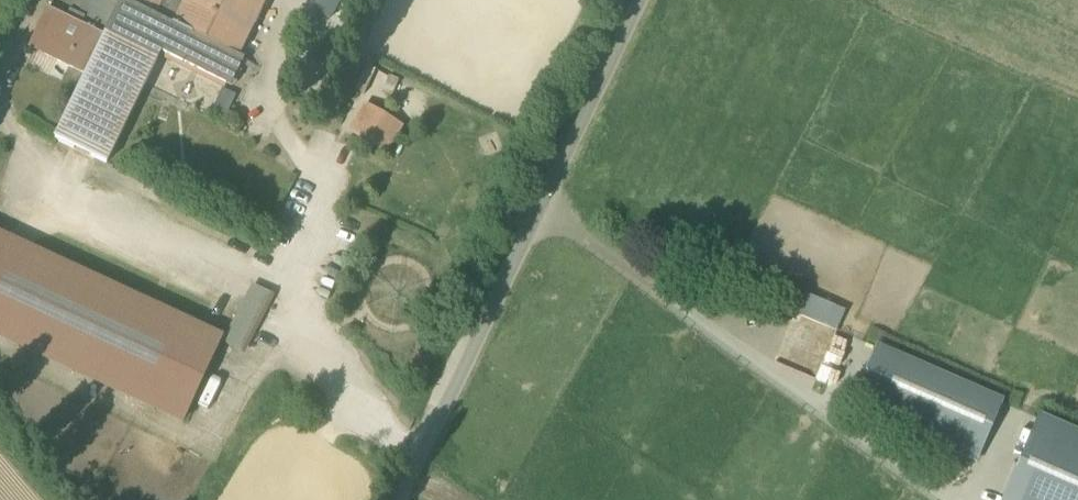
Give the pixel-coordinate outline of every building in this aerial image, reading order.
[(123,0),(82,0),(75,15),(52,4),(33,44),(86,70),(54,137),(55,137),(54,138),(106,163),(160,52),(173,25),(123,0)] [(52,4),(75,15),(82,0),(50,0),(49,2),(52,4)] [(173,25),(238,56),(239,56),(266,0),(123,0),(173,25)] [(160,52),(225,84),(239,56),(238,56),(173,25),(160,52)] [(355,91),(365,95),(376,71),(366,66),(355,91)] [(381,93),(391,97),(399,81),(389,77),(381,93)] [(350,130),(387,152),(400,129),(364,107),(350,130)] [(478,139),(485,157),(504,151),(497,132),(478,139)] [(0,235),(0,338),(183,422),(222,337),(0,235)] [(223,343),(242,353),(272,295),(252,285),(223,343)] [(804,291),(795,311),(838,330),(847,310),(804,291)] [(855,398),(879,409),(901,359),(877,348),(855,398)] [(1000,402),(901,359),(879,409),(950,440),(978,452),(1000,402)] [(1039,420),(1004,499),(1077,499),(1077,437),(1039,420)] [(973,463),(978,452),(950,440),(945,450),(973,463)]
